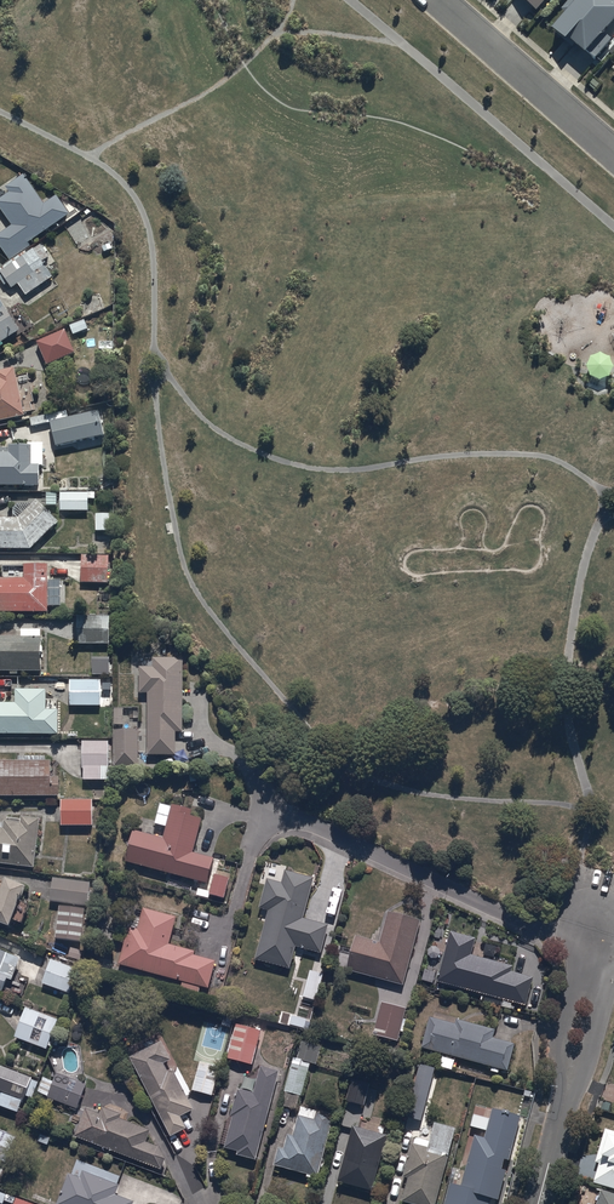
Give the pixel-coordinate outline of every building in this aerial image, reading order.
[(539,9),(546,0),(528,0),(539,9)] [(612,37),(605,31),(613,20),(613,0),(568,0),(561,8),(566,12),(555,25),(595,58),(612,37)] [(10,259),(31,245),(29,242),(70,213),(58,195),(45,204),(25,174),(8,186),(12,191),(0,199),(0,204),(14,224),(0,233),(0,243),(10,259)] [(0,268),(0,269),(3,274),(0,276),(7,286),(10,283),(13,287),(20,282),(27,293),(54,275),(44,260),(50,256),(41,243),(27,252),(26,250),(0,268)] [(21,329),(0,296),(0,342),(21,329)] [(70,325),(74,335),(89,328),(85,319),(70,325)] [(37,340),(48,364),(76,351),(66,328),(37,340)] [(27,415),(17,365),(0,369),(0,420),(27,415)] [(52,421),(57,446),(107,435),(102,409),(70,416),(69,409),(30,418),(32,426),(52,421)] [(41,485),(42,465),(45,465),(45,442),(29,442),(29,444),(10,444),(10,451),(0,451),(0,485),(41,485)] [(47,491),(47,504),(62,504),(62,509),(90,509),(90,498),(96,498),(96,492),(62,492),(62,494),(58,494),(58,491),(47,491)] [(0,516),(0,548),(32,548),(60,520),(38,498),(19,516),(0,516)] [(112,512),(97,512),(97,530),(112,530),(112,512)] [(82,554),(82,582),(109,582),(109,554),(82,554)] [(50,605),(54,606),(54,579),(50,579),(50,563),(26,563),(26,577),(0,576),(0,611),(50,611),(50,605)] [(79,614),(79,642),(112,643),(112,615),(79,614)] [(11,670),(11,674),(19,674),(19,670),(43,670),(43,628),(22,628),(22,636),(0,636),(0,670),(11,670)] [(94,657),(95,673),(111,673),(111,657),(94,657)] [(148,693),(148,754),(177,754),(177,731),(182,731),(183,657),(153,657),(153,666),(139,666),(139,693),(148,693)] [(71,679),(71,705),(102,705),(102,679),(71,679)] [(60,733),(60,708),(48,708),(49,688),(17,688),(17,702),(0,702),(0,733),(60,733)] [(114,707),(114,724),(123,724),(124,707),(114,707)] [(114,728),(114,766),(139,766),(139,728),(114,728)] [(83,740),(83,780),(110,780),(110,740),(83,740)] [(60,795),(60,776),(51,776),(51,759),(0,758),(0,795),(60,795)] [(62,799),(62,825),(94,824),(93,798),(62,799)] [(133,830),(125,860),(209,883),(215,857),(194,851),(203,817),(191,814),(193,808),(173,803),(172,806),(161,803),(156,822),(167,825),(164,838),(133,830)] [(35,866),(40,816),(22,814),(22,822),(5,820),(4,826),(0,826),(0,863),(35,866)] [(305,916),(315,876),(286,868),(282,882),(267,878),(260,906),(269,908),(256,959),(291,968),(297,946),(321,952),(329,923),(305,916)] [(230,876),(215,873),(210,893),(226,897),(230,876)] [(5,925),(6,922),(12,925),(15,918),(24,921),(31,902),(22,898),(28,883),(7,875),(2,889),(0,889),(0,923),(5,925)] [(53,875),(50,900),(90,904),(92,879),(53,875)] [(129,924),(118,963),(183,981),(181,988),(199,993),(201,986),(209,988),(217,960),(195,954),(196,950),(170,943),(178,916),(144,907),(139,927),(129,924)] [(357,935),(348,969),(405,984),(422,919),(389,910),(380,941),(357,935)] [(437,981),(494,996),(492,1005),(511,1010),(513,1001),(527,1005),(534,977),(511,971),(513,965),(472,954),(477,936),(452,929),(437,981)] [(3,990),(8,977),(13,979),(22,956),(0,947),(0,989),(3,990)] [(52,959),(43,982),(70,993),(79,969),(52,959)] [(325,974),(311,970),(304,996),(318,1000),(325,974)] [(407,1007),(382,1001),(374,1034),(399,1040),(401,1031),(405,1032),(408,1020),(404,1018),(407,1007)] [(27,1006),(15,1036),(47,1048),(58,1018),(27,1006)] [(422,1047),(492,1065),(491,1071),(499,1073),(501,1068),(508,1070),(516,1043),(494,1037),(496,1029),(457,1019),(456,1023),(430,1016),(422,1047)] [(236,1021),(228,1058),(253,1063),(262,1027),(236,1021)] [(298,1057),(292,1055),(279,1106),(295,1110),(299,1094),(304,1095),(312,1063),(317,1064),(322,1046),(302,1040),(298,1057)] [(156,1051),(134,1062),(171,1135),(186,1127),(181,1116),(195,1109),(175,1068),(169,1071),(162,1058),(159,1059),(156,1051)] [(222,1067),(200,1060),(192,1089),(214,1096),(222,1067)] [(422,1128),(438,1068),(421,1063),(404,1123),(422,1128)] [(1,1065),(0,1067),(0,1090),(3,1091),(0,1098),(0,1105),(19,1112),(32,1076),(1,1065)] [(257,1159),(280,1070),(261,1065),(255,1091),(240,1087),(225,1147),(238,1150),(237,1154),(257,1159)] [(87,1083),(57,1072),(54,1081),(43,1077),(39,1089),(79,1104),(87,1083)] [(370,1082),(352,1077),(346,1101),(365,1105),(370,1082)] [(443,1203),(487,1203),(490,1192),(500,1194),(507,1164),(502,1163),(504,1153),(509,1154),(520,1109),(492,1103),(485,1131),(474,1129),(461,1179),(450,1177),(443,1203)] [(85,1108),(75,1136),(162,1168),(167,1158),(161,1145),(147,1140),(151,1129),(121,1119),(123,1111),(102,1104),(99,1112),(85,1108)] [(279,1146),(274,1164),(318,1175),(334,1113),(301,1104),(293,1134),(289,1133),(285,1148),(279,1146)] [(365,1128),(354,1125),(339,1180),(373,1189),(388,1134),(385,1133),(388,1125),(368,1119),(365,1128)] [(457,1126),(436,1121),(431,1140),(417,1136),(415,1142),(412,1141),(403,1175),(409,1177),(403,1201),(413,1203),(436,1203),(457,1126)] [(605,1127),(597,1156),(584,1152),(577,1177),(613,1188),(613,1130),(605,1127)] [(0,1130),(0,1160),(7,1162),(16,1135),(0,1130)] [(121,1185),(82,1170),(80,1175),(70,1171),(57,1203),(132,1203),(134,1200),(117,1194),(121,1185)] [(602,1189),(597,1203),(613,1203),(613,1193),(602,1189)] [(3,1199),(14,1203),(13,1203),(34,1203),(6,1194),(3,1199)]
